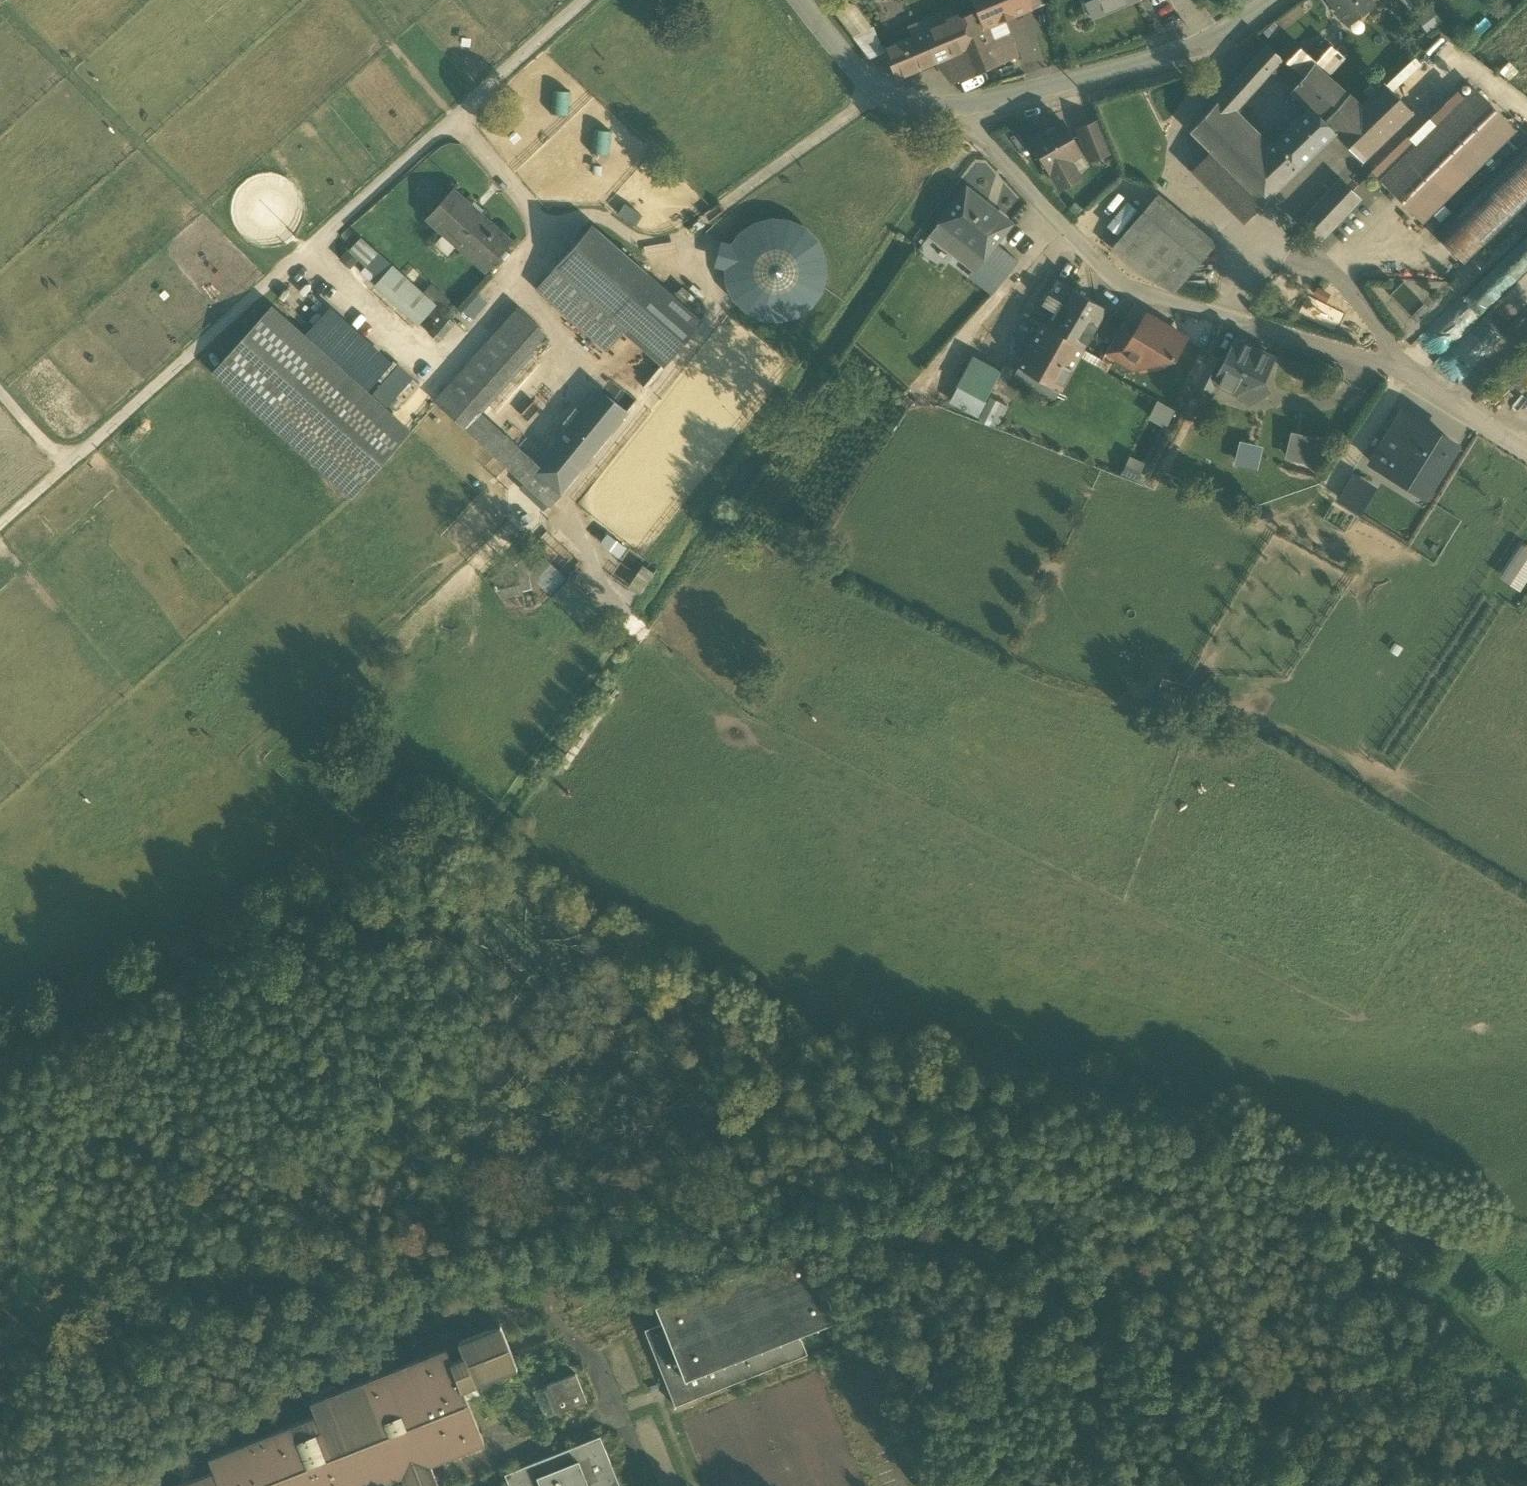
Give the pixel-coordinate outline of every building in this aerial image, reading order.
[(976,10),(983,27),(1003,19),(1030,8),(1029,8),(1026,0),(972,0),(976,10)] [(1092,18),(1135,0),(1085,0),(1092,18)] [(1348,23),(1372,6),(1367,0),(1331,0),(1348,23)] [(1442,20),(1431,5),(1416,17),(1427,32),(1442,20)] [(911,25),(915,36),(924,32),(951,21),(946,10),(911,25)] [(951,21),(924,32),(936,61),(944,62),(944,63),(950,60),(953,57),(989,41),(983,27),(976,10),(976,11),(951,21)] [(989,41),(998,64),(1018,56),(1003,19),(983,27),(989,41)] [(854,36),(870,56),(882,51),(872,27),(854,36)] [(1280,56),(1303,76),(1314,63),(1316,64),(1317,63),(1282,31),(1268,46),(1280,56)] [(898,77),(936,61),(924,32),(915,36),(886,48),(898,77)] [(1310,56),(1322,67),(1338,49),(1340,47),(1329,36),(1310,56)] [(944,63),(953,84),(998,64),(989,41),(953,57),(950,60),(944,63)] [(1250,66),(1261,77),(1280,56),(1268,46),(1250,66)] [(1338,49),(1322,67),(1330,74),(1345,57),(1338,49)] [(1414,55),(1384,83),(1391,90),(1420,62),(1414,55)] [(1310,106),(1335,131),(1362,105),(1316,64),(1314,63),(1303,76),(1292,90),(1309,107),(1310,106)] [(1261,77),(1250,66),(1234,83),(1246,94),(1261,77)] [(1191,131),(1199,139),(1263,203),(1299,167),(1274,142),(1265,150),(1228,113),(1233,110),(1247,95),(1246,94),(1234,83),(1191,131)] [(1384,83),(1362,105),(1335,131),(1333,133),(1362,161),(1413,112),(1391,90),(1384,83)] [(1457,87),(1409,134),(1419,144),(1466,97),(1457,87)] [(1382,180),(1423,222),(1515,130),(1474,89),(1466,97),(1419,144),(1382,180)] [(1274,142),(1299,167),(1333,133),(1335,131),(1310,106),(1309,107),(1274,142)] [(1031,138),(1060,188),(1075,179),(1066,163),(1081,154),(1061,120),(1031,138)] [(1076,128),(1090,162),(1111,154),(1097,120),(1076,128)] [(1371,169),(1382,180),(1419,144),(1409,134),(1408,133),(1371,169)] [(1245,220),(1263,203),(1199,139),(1189,152),(1195,171),(1245,220)] [(1465,264),(1526,204),(1526,143),(1434,233),(1465,264)] [(1341,180),(1331,190),(1350,208),(1360,198),(1341,180)] [(982,259),(983,260),(996,244),(1012,224),(967,189),(942,220),(938,224),(961,242),(982,259)] [(445,229),(489,268),(512,242),(453,190),(425,221),(440,234),(445,229)] [(1299,224),(1318,243),(1350,208),(1331,190),(1299,224)] [(1214,242),(1159,196),(1114,250),(1141,273),(1172,291),(1214,242)] [(1129,199),(1107,222),(1120,235),(1142,212),(1129,199)] [(625,201),(618,212),(648,232),(655,221),(625,201)] [(810,304),(820,290),(824,273),(823,257),(815,242),(804,230),(789,223),(772,222),(756,226),(742,236),(733,249),(722,246),(717,263),(728,266),(729,282),(737,297),(749,309),(763,316),(780,318),(797,313),(810,304)] [(982,259),(938,224),(928,237),(972,271),(974,268),(982,259)] [(592,225),(557,265),(628,327),(667,361),(702,321),(700,319),(700,320),(691,312),(673,296),(593,227),(594,226),(592,225)] [(454,247),(484,273),(489,268),(445,229),(440,234),(454,247)] [(341,238),(348,244),(356,237),(349,230),(341,238)] [(382,277),(394,264),(361,234),(350,247),(382,277)] [(454,247),(440,234),(434,241),(448,254),(454,247)] [(974,268),(998,287),(1018,261),(996,244),(983,260),(982,259),(974,268)] [(423,291),(394,264),(382,277),(426,317),(437,304),(423,291)] [(607,351),(628,327),(557,265),(536,289),(607,351)] [(974,268),(972,271),(968,276),(991,295),(998,287),(974,268)] [(426,317),(382,277),(376,285),(419,324),(426,317)] [(1045,302),(1058,310),(1061,305),(1065,308),(1073,293),(1074,292),(1057,281),(1045,302)] [(431,282),(423,291),(437,304),(440,307),(449,297),(431,282)] [(681,287),(673,296),(691,312),(699,303),(681,287)] [(487,300),(478,292),(464,308),(473,316),(487,300)] [(1073,293),(1065,308),(1097,327),(1106,312),(1073,293)] [(1337,323),(1342,310),(1310,299),(1305,312),(1337,323)] [(1084,348),(1097,327),(1065,308),(1061,305),(1058,310),(1048,327),(1084,348)] [(393,362),(331,306),(304,337),(319,350),(366,392),(393,362)] [(214,372),(262,415),(319,350),(304,337),(272,308),(214,372)] [(518,308),(499,330),(519,348),(538,327),(518,308)] [(455,321),(444,312),(428,331),(438,340),(455,321)] [(1475,319),(1434,363),(1455,382),(1495,338),(1475,319)] [(1107,350),(1121,359),(1139,330),(1125,321),(1107,350)] [(1121,359),(1135,367),(1141,357),(1153,364),(1164,361),(1167,357),(1172,360),(1185,339),(1167,328),(1168,327),(1159,322),(1147,325),(1143,322),(1139,330),(1121,359)] [(1072,370),(1084,348),(1048,327),(1043,323),(1030,346),(1072,370)] [(546,334),(538,327),(519,348),(469,403),(477,411),(546,334)] [(434,401),(511,472),(526,455),(477,411),(469,403),(519,348),(499,330),(434,401)] [(1216,383),(1235,392),(1264,376),(1273,358),(1244,343),(1236,339),(1233,345),(1225,360),(1214,382),(1216,383)] [(1062,388),(1072,370),(1030,346),(1020,363),(1062,388)] [(366,392),(319,350),(262,415),(352,495),(410,431),(383,408),(369,395),(366,392)] [(992,397),(1009,367),(979,350),(952,397),(982,414),(992,397)] [(1196,386),(1211,393),(1216,383),(1214,382),(1225,360),(1212,354),(1196,386)] [(399,362),(369,395),(383,408),(413,374),(399,362)] [(1062,388),(1020,363),(1017,367),(1059,392),(1062,388)] [(1518,390),(1526,382),(1526,370),(1525,368),(1511,382),(1518,390)] [(537,465),(526,455),(511,472),(522,483),(532,473),(558,492),(624,411),(598,390),(537,465)] [(1009,407),(992,397),(982,414),(978,422),(997,429),(1009,407)] [(1176,410),(1157,400),(1147,418),(1166,428),(1176,410)] [(1403,412),(1392,430),(1407,440),(1412,443),(1423,424),(1403,412)] [(1407,440),(1396,459),(1432,481),(1455,444),(1423,424),(1412,443),(1407,440)] [(1396,459),(1407,440),(1392,430),(1372,462),(1387,472),(1396,459)] [(1292,435),(1290,443),(1307,447),(1309,438),(1292,435)] [(1313,461),(1318,440),(1309,438),(1307,447),(1290,443),(1288,456),(1313,461)] [(1262,444),(1239,439),(1233,463),(1257,468),(1262,444)] [(1145,463),(1130,455),(1124,467),(1139,475),(1145,463)] [(1423,494),(1432,481),(1396,459),(1387,472),(1423,494)] [(1137,480),(1139,475),(1124,467),(1121,473),(1137,480)] [(1353,472),(1335,500),(1360,515),(1377,487),(1353,472)] [(547,506),(558,492),(532,473),(522,483),(547,506)] [(627,547),(607,533),(600,543),(620,557),(627,547)] [(1500,578),(1520,591),(1526,581),(1526,548),(1523,545),(1500,578)] [(530,578),(592,630),(612,605),(571,571),(569,574),(538,548),(520,569),(523,572),(530,578)] [(655,573),(642,565),(628,586),(640,594),(655,573)] [(532,590),(530,578),(523,572),(519,573),(523,592),(532,590)] [(502,596),(523,592),(519,573),(498,577),(502,596)] [(853,629),(844,625),(837,640),(846,644),(853,629)] [(809,1244),(656,1304),(664,1323),(646,1330),(676,1407),(809,1354),(801,1335),(839,1320),(809,1244)] [(587,1291),(572,1297),(576,1308),(592,1302),(587,1291)] [(172,1485),(374,1485),(485,1442),(464,1388),(476,1383),(476,1384),(518,1368),(501,1325),(459,1341),(465,1355),(452,1360),(447,1346),(312,1400),(317,1413),(210,1455),(215,1469),(172,1485)] [(576,1373),(548,1384),(559,1413),(587,1402),(576,1373)] [(505,1473),(510,1485),(621,1485),(601,1436),(505,1473)] [(436,1475),(421,1481),(423,1485),(440,1485),(436,1475)]
